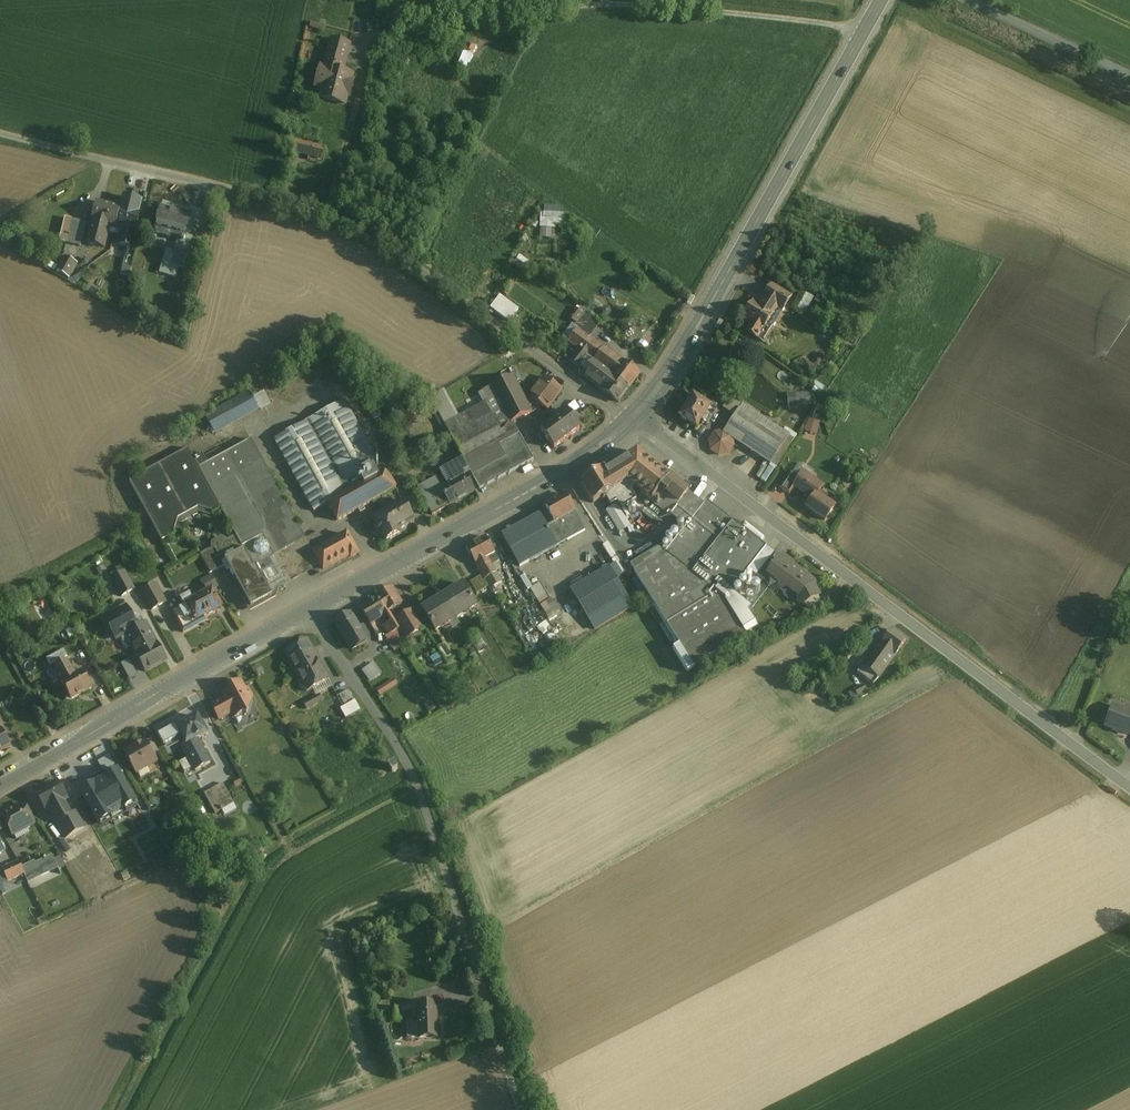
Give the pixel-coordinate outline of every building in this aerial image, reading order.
[(334,61),(331,71),(320,68),(317,79),(324,81),(320,99),(344,105),(347,95),(349,96),(349,95),(347,94),(349,86),(345,85),(346,81),(352,83),(353,81),(350,81),(352,76),(341,73),(349,45),(331,41),(326,59),(334,61)] [(468,44),(464,53),(470,56),(475,47),(468,44)] [(325,149),(295,142),(292,153),(322,160),(325,149)] [(141,202),(123,198),(120,210),(115,229),(121,231),(117,245),(126,248),(128,248),(129,244),(132,234),(134,235),(139,217),(134,216),(135,212),(138,213),(141,202)] [(120,210),(98,204),(87,245),(103,249),(108,228),(115,230),(115,229),(120,210)] [(563,212),(563,204),(545,204),(545,211),(539,212),(540,236),(552,235),(551,227),(569,226),(568,212),(563,212)] [(190,212),(162,205),(155,234),(177,239),(174,253),(182,255),(178,267),(187,269),(192,248),(191,247),(192,245),(193,242),(193,240),(192,238),(191,236),(193,226),(190,225),(187,224),(189,218),(188,217),(190,212)] [(207,213),(190,209),(190,212),(188,217),(189,218),(187,224),(190,225),(193,226),(203,229),(207,213)] [(85,227),(72,223),(72,221),(71,220),(65,244),(80,248),(85,227)] [(137,246),(129,244),(128,248),(126,248),(121,266),(130,269),(137,246)] [(174,253),(167,250),(159,274),(175,278),(178,267),(182,255),(174,253)] [(515,262),(523,268),(528,261),(520,255),(515,262)] [(71,263),(63,259),(60,266),(68,270),(71,263)] [(498,288),(508,294),(515,283),(505,277),(498,288)] [(791,298),(775,288),(762,308),(753,302),(742,321),(750,326),(747,331),(764,341),(791,298)] [(806,291),(798,307),(806,310),(814,295),(806,291)] [(501,294),(489,307),(506,322),(518,309),(501,294)] [(603,348),(578,330),(568,343),(577,350),(587,357),(593,362),(603,348)] [(639,374),(603,348),(593,362),(629,388),(639,374)] [(587,357),(577,350),(569,362),(578,369),(587,357)] [(629,388),(593,362),(582,376),(618,402),(629,388)] [(512,377),(478,395),(483,405),(444,426),(472,477),(505,459),(498,446),(519,435),(513,423),(531,413),(512,377)] [(561,391),(543,378),(529,398),(547,411),(561,391)] [(814,405),(813,391),(788,392),(788,406),(814,405)] [(263,392),(252,398),(259,410),(270,404),(263,392)] [(248,393),(205,417),(213,433),(257,409),(248,393)] [(725,395),(720,402),(725,405),(729,398),(725,395)] [(692,396),(678,418),(696,429),(703,418),(709,422),(716,411),(692,396)] [(741,406),(729,398),(725,405),(722,408),(734,416),(739,410),(741,406)] [(378,463),(344,402),(273,440),(313,512),(327,505),(337,522),(395,490),(385,471),(377,476),(372,467),(378,463)] [(381,416),(375,407),(368,411),(373,420),(381,416)] [(414,407),(402,414),(409,424),(420,416),(414,407)] [(786,440),(739,410),(734,416),(724,433),(732,440),(770,465),(786,440)] [(566,411),(540,431),(554,449),(580,430),(566,411)] [(817,433),(821,419),(809,416),(805,430),(817,433)] [(714,435),(709,442),(711,451),(719,456),(727,454),(732,446),(731,442),(732,440),(724,433),(723,433),(714,435)] [(505,459),(472,477),(479,490),(483,488),(486,488),(487,486),(494,482),(497,482),(498,480),(506,476),(508,476),(509,474),(533,461),(519,435),(498,446),(505,459)] [(305,540),(251,441),(207,465),(201,454),(193,459),(188,450),(129,482),(162,542),(174,536),(173,534),(177,520),(197,509),(211,513),(212,515),(220,510),(237,540),(241,548),(245,548),(251,559),(268,590),(318,563),(312,554),(309,547),(305,539),(305,540)] [(219,450),(206,456),(209,462),(221,455),(219,450)] [(669,479),(636,453),(603,472),(600,470),(580,484),(593,504),(605,496),(611,505),(617,501),(622,508),(639,499),(646,507),(651,502),(669,516),(687,493),(680,487),(669,479)] [(439,473),(446,485),(464,475),(458,463),(439,473)] [(830,499),(818,492),(822,487),(803,473),(798,479),(799,480),(794,487),(809,497),(807,500),(810,502),(806,508),(824,521),(834,507),(827,503),(830,499)] [(790,474),(780,489),(789,495),(794,487),(799,480),(798,479),(790,474)] [(446,485),(439,489),(449,507),(474,493),(474,492),(464,475),(446,485)] [(691,487),(684,482),(680,487),(687,493),(691,487)] [(564,495),(545,506),(544,504),(536,510),(540,518),(541,517),(557,546),(584,531),(564,495)] [(402,502),(372,518),(376,527),(373,529),(377,535),(380,534),(384,542),(400,534),(399,531),(413,523),(402,502)] [(746,636),(724,601),(766,549),(706,502),(669,549),(664,544),(659,550),(665,554),(664,555),(633,572),(692,668),(746,636)] [(617,505),(607,512),(620,533),(630,527),(617,505)] [(540,518),(503,538),(519,567),(557,546),(541,517),(540,518)] [(326,546),(318,532),(305,539),(309,547),(312,554),(326,546)] [(326,546),(312,554),(318,563),(323,573),(349,559),(350,560),(358,556),(346,535),(326,546)] [(485,538),(465,549),(471,559),(472,559),(487,587),(499,580),(490,565),(496,561),(493,555),(494,555),(485,538)] [(241,548),(237,540),(227,545),(221,542),(215,545),(215,550),(215,551),(209,552),(200,557),(203,562),(217,554),(223,567),(227,572),(230,571),(251,559),(245,548),(241,548)] [(223,567),(217,554),(203,562),(210,574),(223,567)] [(812,582),(793,567),(792,562),(786,562),(780,558),(774,567),(767,575),(768,575),(778,583),(779,590),(787,589),(799,598),(797,603),(803,605),(808,613),(823,604),(811,584),(812,582)] [(268,590),(251,559),(230,571),(250,609),(272,597),(268,590)] [(767,562),(756,576),(763,582),(768,575),(767,575),(774,567),(767,562)] [(608,568),(570,591),(588,620),(626,597),(608,568)] [(133,591),(124,573),(111,580),(121,598),(133,591)] [(481,576),(475,580),(482,591),(487,587),(481,576)] [(207,593),(194,600),(193,598),(185,602),(197,626),(207,621),(205,618),(221,609),(211,591),(217,587),(211,577),(201,582),(207,593)] [(475,580),(469,583),(476,594),(482,591),(475,580)] [(546,619),(558,613),(543,580),(530,586),(546,619)] [(463,585),(442,598),(455,619),(476,606),(463,585)] [(165,604),(155,586),(141,594),(150,612),(165,604)] [(391,588),(376,598),(386,614),(393,624),(399,620),(398,620),(396,616),(395,617),(391,610),(401,604),(391,588)] [(626,597),(588,620),(594,630),(632,607),(626,597)] [(376,598),(360,608),(370,624),(386,614),(376,598)] [(455,619),(442,598),(421,611),(434,632),(455,619)] [(165,662),(145,625),(137,629),(125,608),(104,620),(113,637),(120,638),(120,639),(119,641),(124,649),(126,649),(131,647),(146,672),(165,662)] [(424,628),(414,611),(408,615),(419,632),(424,628)] [(360,631),(350,614),(334,624),(344,641),(360,631)] [(403,641),(393,624),(386,614),(391,622),(383,627),(389,636),(385,638),(391,648),(403,641)] [(419,632),(408,615),(399,620),(393,624),(403,641),(419,632)] [(537,626),(549,642),(557,636),(546,620),(537,626)] [(360,631),(344,641),(350,650),(366,641),(360,631)] [(891,631),(880,646),(879,645),(856,674),(873,686),(879,678),(906,642),(891,631)] [(306,641),(284,653),(306,693),(328,681),(306,641)] [(454,659),(445,644),(437,649),(446,664),(454,659)] [(439,654),(432,657),(437,666),(444,662),(439,654)] [(75,676),(66,661),(50,670),(56,680),(58,678),(71,701),(91,690),(82,673),(75,676)] [(371,661),(360,670),(364,676),(375,667),(371,661)] [(380,695),(397,684),(393,678),(376,689),(380,695)] [(245,693),(240,684),(228,690),(229,692),(222,697),(224,701),(231,714),(234,719),(242,714),(246,716),(251,699),(247,691),(245,693)] [(863,686),(854,690),(858,697),(866,692),(863,686)] [(349,689),(332,697),(343,719),(360,711),(349,689)] [(322,701),(319,696),(303,704),(306,710),(322,701)] [(231,714),(224,701),(212,708),(219,721),(231,714)] [(1104,727),(1128,736),(1129,731),(1129,714),(1111,707),(1104,727)] [(197,718),(177,729),(185,745),(183,746),(197,771),(210,764),(197,740),(206,735),(206,734),(209,732),(204,723),(201,725),(197,718)] [(10,748),(0,732),(0,753),(10,748)] [(159,754),(151,740),(144,743),(153,758),(159,754)] [(144,743),(125,754),(130,763),(129,765),(133,771),(135,772),(136,774),(155,763),(153,758),(144,743)] [(155,763),(136,774),(140,781),(159,770),(155,763)] [(394,764),(388,768),(392,773),(397,770),(394,764)] [(117,772),(81,793),(100,824),(136,803),(117,772)] [(56,784),(37,795),(47,811),(49,810),(65,838),(83,829),(75,815),(71,817),(62,802),(66,800),(56,784)] [(222,784),(199,797),(208,812),(230,799),(222,784)] [(1110,786),(1107,790),(1115,796),(1118,792),(1110,786)] [(33,824),(23,807),(3,818),(12,835),(24,828),(27,829),(31,827),(32,824),(33,824)] [(176,810),(162,818),(167,826),(181,818),(176,810)] [(52,857),(35,865),(34,863),(22,869),(24,875),(27,883),(57,868),(52,857)] [(18,862),(2,870),(8,883),(24,875),(22,869),(18,862)] [(436,1005),(417,1006),(418,1027),(436,1027),(436,1005)] [(398,1009),(389,1010),(390,1021),(399,1020),(398,1009)] [(436,1027),(418,1027),(419,1039),(437,1039),(436,1027)]
